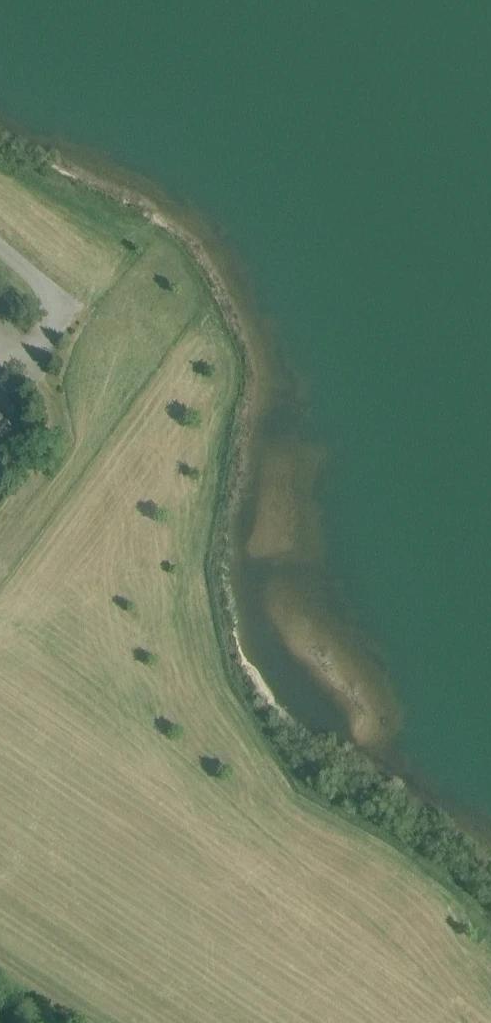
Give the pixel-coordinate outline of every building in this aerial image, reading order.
[(1,460),(19,439),(0,422),(0,458),(1,460)]
